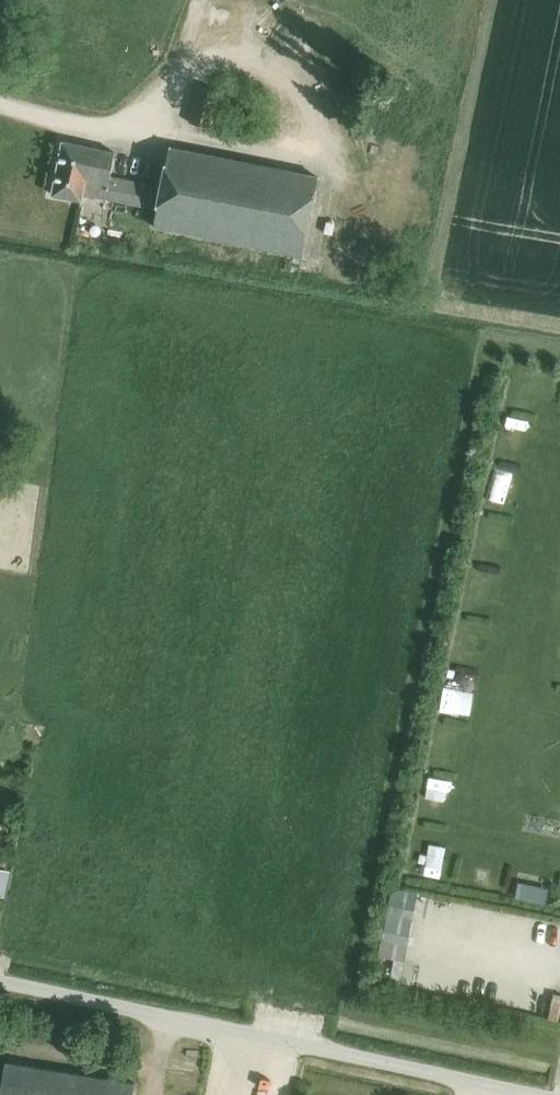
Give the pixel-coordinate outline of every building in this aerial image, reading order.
[(318,177),(171,148),(163,188),(111,178),(116,153),(63,143),(53,196),(82,201),(83,195),(159,209),(155,228),(302,257),(318,177)] [(5,896),(11,869),(0,866),(0,895),(5,896)] [(531,885),(518,883),(516,897),(528,899),(531,885)] [(550,889),(531,885),(528,899),(547,903),(550,889)] [(0,1094),(134,1094),(136,1084),(6,1062),(2,1081),(0,1094)]
